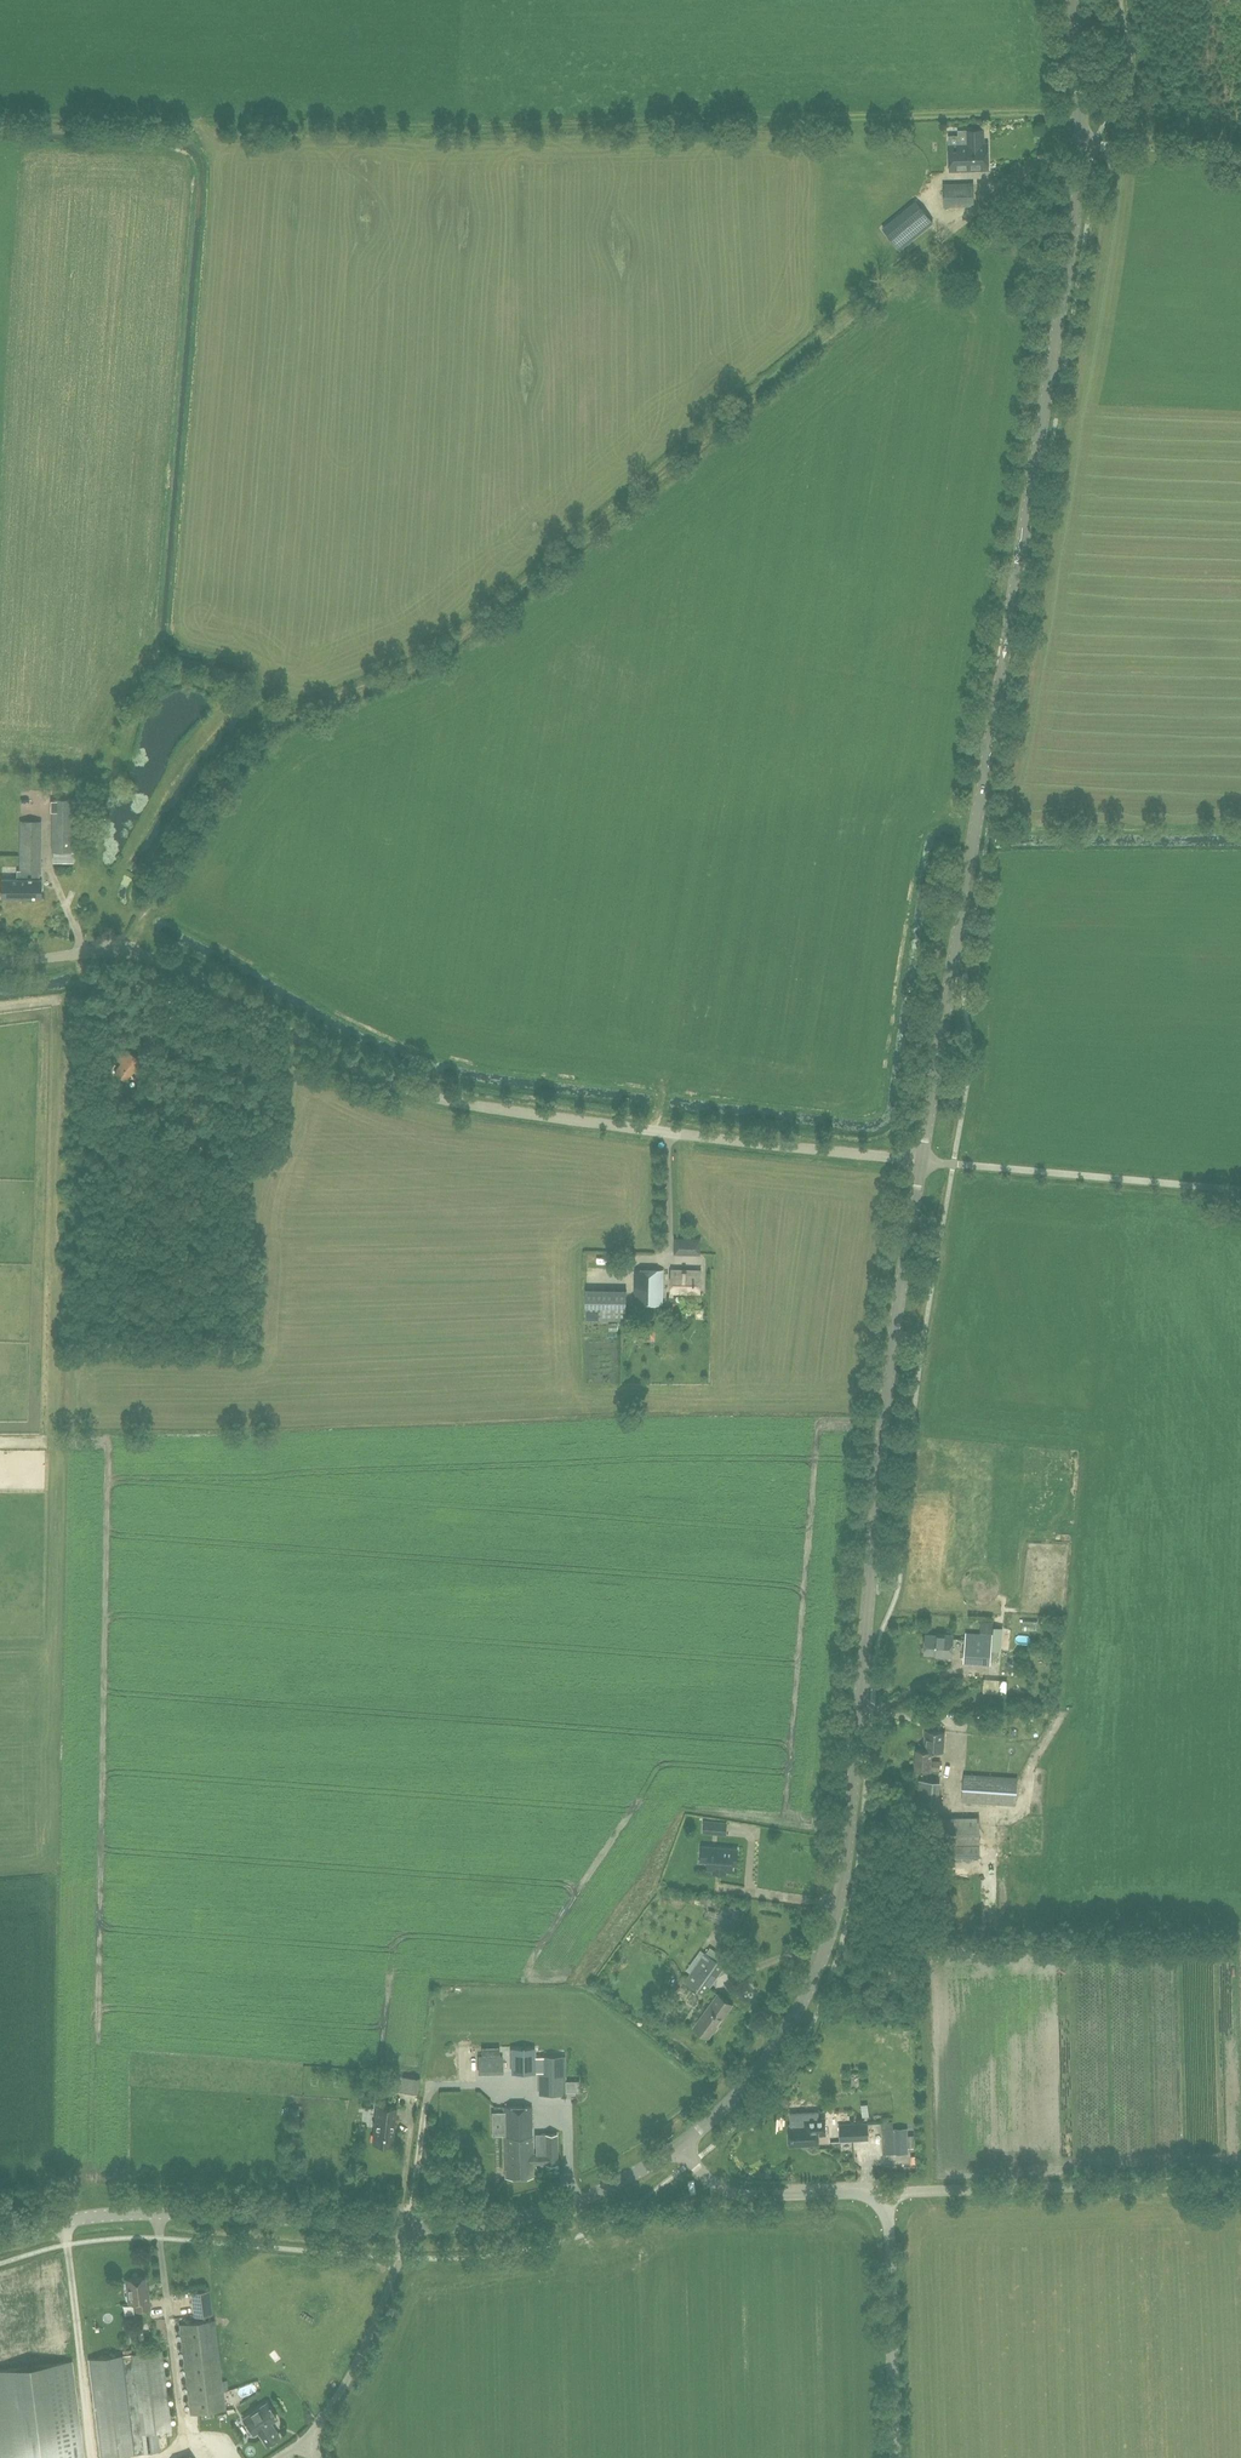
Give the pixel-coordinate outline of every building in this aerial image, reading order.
[(949,145),(950,170),(988,169),(987,144),(983,144),(983,133),(967,133),(967,144),(949,145)] [(921,153),(938,146),(935,138),(917,146),(921,153)] [(973,203),(972,184),(943,184),(944,204),(973,203)] [(900,249),(933,222),(916,202),(883,228),(900,249)] [(34,807),(48,808),(49,799),(34,798),(34,807)] [(52,811),(52,844),(54,844),(54,852),(73,852),(73,799),(52,799),(52,801),(51,801),(51,811),(52,811)] [(17,870),(17,878),(2,878),(2,898),(41,898),(41,879),(39,879),(39,871),(41,871),(41,821),(20,821),(20,870),(17,870)] [(141,1061),(124,1049),(117,1059),(121,1062),(115,1072),(126,1080),(135,1067),(137,1068),(141,1061)] [(675,1238),(675,1254),(700,1254),(701,1239),(675,1238)] [(635,1269),(635,1305),(663,1305),(663,1270),(635,1269)] [(701,1292),(701,1270),(687,1270),(687,1272),(672,1272),(672,1292),(701,1292)] [(587,1319),(625,1319),(625,1290),(587,1290),(587,1319)] [(634,1338),(655,1338),(655,1325),(634,1325),(634,1338)] [(981,1622),(980,1633),(966,1632),(964,1661),(991,1662),(991,1659),(997,1660),(998,1650),(991,1649),(993,1622),(981,1622)] [(924,1652),(936,1653),(935,1655),(952,1656),(953,1634),(937,1633),(937,1634),(926,1633),(924,1652)] [(1001,1691),(1001,1700),(1009,1700),(1009,1677),(986,1677),(985,1691),(1001,1691)] [(926,1730),(924,1749),(932,1750),(932,1751),(943,1752),(945,1732),(926,1730)] [(932,1750),(924,1749),(916,1749),(915,1769),(930,1770),(930,1769),(939,1770),(940,1761),(931,1760),(932,1751),(932,1750)] [(1017,1777),(964,1774),(962,1801),(1015,1804),(1017,1777)] [(920,1782),(918,1801),(918,1809),(937,1810),(939,1783),(920,1782)] [(980,1857),(979,1817),(944,1817),(944,1857),(980,1857)] [(714,1834),(715,1821),(704,1820),(703,1833),(714,1834)] [(716,1848),(716,1852),(709,1852),(708,1869),(714,1869),(714,1872),(725,1873),(726,1870),(732,1871),(733,1864),(736,1864),(738,1850),(716,1848)] [(973,1876),(955,1875),(955,1889),(972,1889),(973,1876)] [(723,1904),(718,1922),(735,1927),(740,1908),(723,1904)] [(684,1981),(704,1995),(724,1966),(705,1953),(684,1981)] [(718,1993),(694,2026),(709,2037),(733,2004),(718,1993)] [(525,2093),(526,2055),(515,2055),(514,2093),(525,2093)] [(539,2056),(540,2094),(565,2093),(565,2092),(565,2081),(565,2056),(539,2056)] [(420,2078),(397,2076),(395,2090),(418,2093),(420,2078)] [(784,2106),(789,2100),(784,2096),(779,2102),(784,2106)] [(392,2145),(397,2108),(376,2106),(372,2143),(392,2145)] [(545,2134),(536,2134),(536,2153),(533,2153),(532,2106),(504,2107),(505,2177),(533,2176),(533,2163),(546,2163),(558,2163),(557,2134),(545,2134)] [(298,2109),(288,2108),(287,2118),(297,2119),(298,2109)] [(789,2127),(790,2146),(819,2144),(818,2135),(825,2134),(824,2118),(809,2119),(805,2125),(805,2126),(789,2127)] [(868,2123),(839,2124),(840,2141),(850,2141),(850,2138),(868,2137),(868,2123)] [(893,2153),(908,2152),(907,2128),(893,2128),(893,2153)] [(452,2139),(443,2139),(442,2146),(452,2147),(452,2139)] [(450,2150),(440,2150),(441,2158),(450,2158),(450,2150)] [(126,2279),(129,2303),(134,2303),(135,2310),(150,2308),(148,2292),(147,2292),(145,2277),(126,2279)] [(199,2316),(214,2314),(211,2290),(196,2292),(199,2316)] [(214,2320),(180,2325),(190,2414),(225,2410),(214,2320)] [(170,2429),(161,2350),(89,2359),(101,2457),(159,2450),(157,2431),(170,2429)] [(71,2361),(0,2370),(0,2457),(83,2457),(71,2361)] [(266,2403),(243,2419),(253,2434),(257,2431),(267,2445),(279,2437),(270,2423),(277,2418),(266,2403)]
